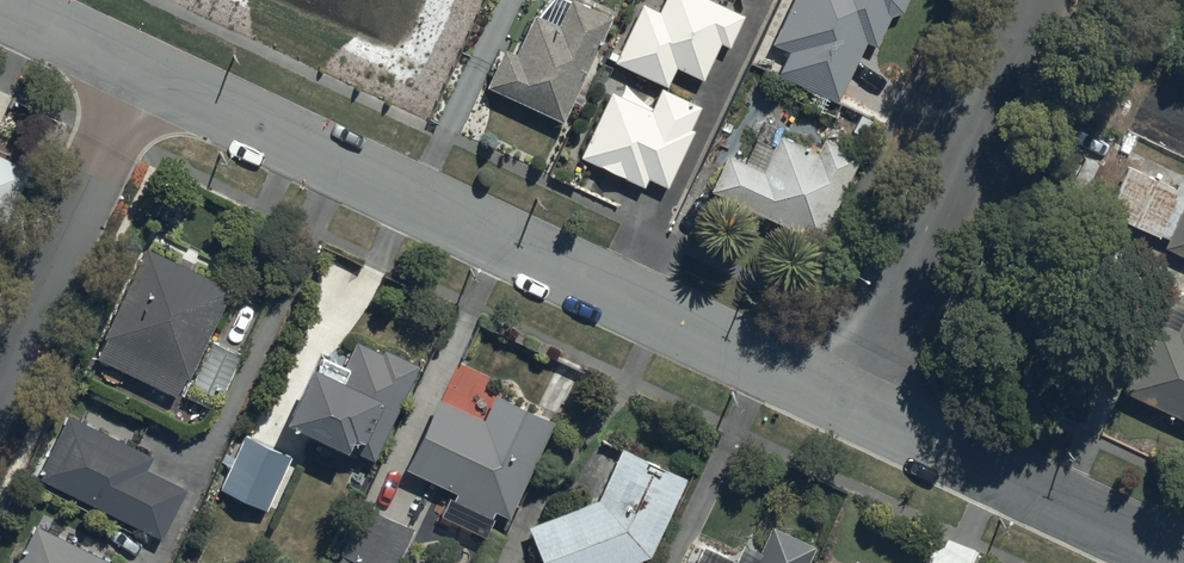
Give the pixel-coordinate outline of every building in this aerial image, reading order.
[(562,115),(611,10),(590,0),(564,0),(555,18),(533,8),(514,49),(503,44),(486,80),(562,115)] [(606,53),(667,81),(676,61),(704,74),(721,37),(730,41),(745,9),(726,0),(662,0),(659,6),(646,0),(641,0),(618,49),(610,45),(606,53)] [(771,36),(789,45),(777,67),(836,97),(868,36),(874,39),(889,10),(902,5),(905,0),(787,0),(771,36)] [(612,85),(580,150),(644,182),(649,172),(668,182),(696,125),(690,122),(701,101),(662,82),(651,104),(612,85)] [(860,148),(824,130),(816,147),(780,129),(773,143),(757,135),(747,155),(728,146),(710,183),(817,236),(860,148)] [(1128,158),(1107,204),(1169,234),(1166,240),(1183,249),(1183,185),(1128,158)] [(91,349),(175,391),(185,370),(187,371),(233,279),(147,236),(91,349)] [(1174,322),(1155,313),(1124,381),(1183,409),(1183,301),(1174,322)] [(213,330),(192,379),(222,392),(243,343),(213,330)] [(375,454),(417,357),(382,342),(381,346),(357,334),(345,357),(323,347),(319,355),(312,352),(287,410),(346,436),(344,440),(375,454)] [(509,509),(554,415),(559,417),(579,371),(558,362),(539,407),(494,386),(492,391),(484,387),(488,378),(458,363),(443,394),(438,392),(406,460),(457,485),(454,493),(449,491),(440,510),(485,531),(495,511),(492,509),(495,502),(509,509)] [(68,410),(65,416),(62,414),(52,432),(55,433),(36,469),(161,533),(186,483),(146,463),(151,451),(128,440),(131,434),(83,409),(79,415),(68,410)] [(266,506),(291,451),(244,429),(240,438),(233,434),(222,459),(230,462),(219,484),(266,506)] [(642,552),(651,549),(686,473),(621,442),(596,495),(528,520),(545,562),(614,562),(621,560),(622,562),(633,562),(644,559),(642,552)] [(14,562),(117,562),(119,559),(36,518),(14,562)] [(814,539),(771,520),(760,543),(743,536),(736,552),(703,537),(695,556),(684,551),(678,562),(803,562),(814,539)] [(828,552),(822,562),(851,562),(828,552)]
